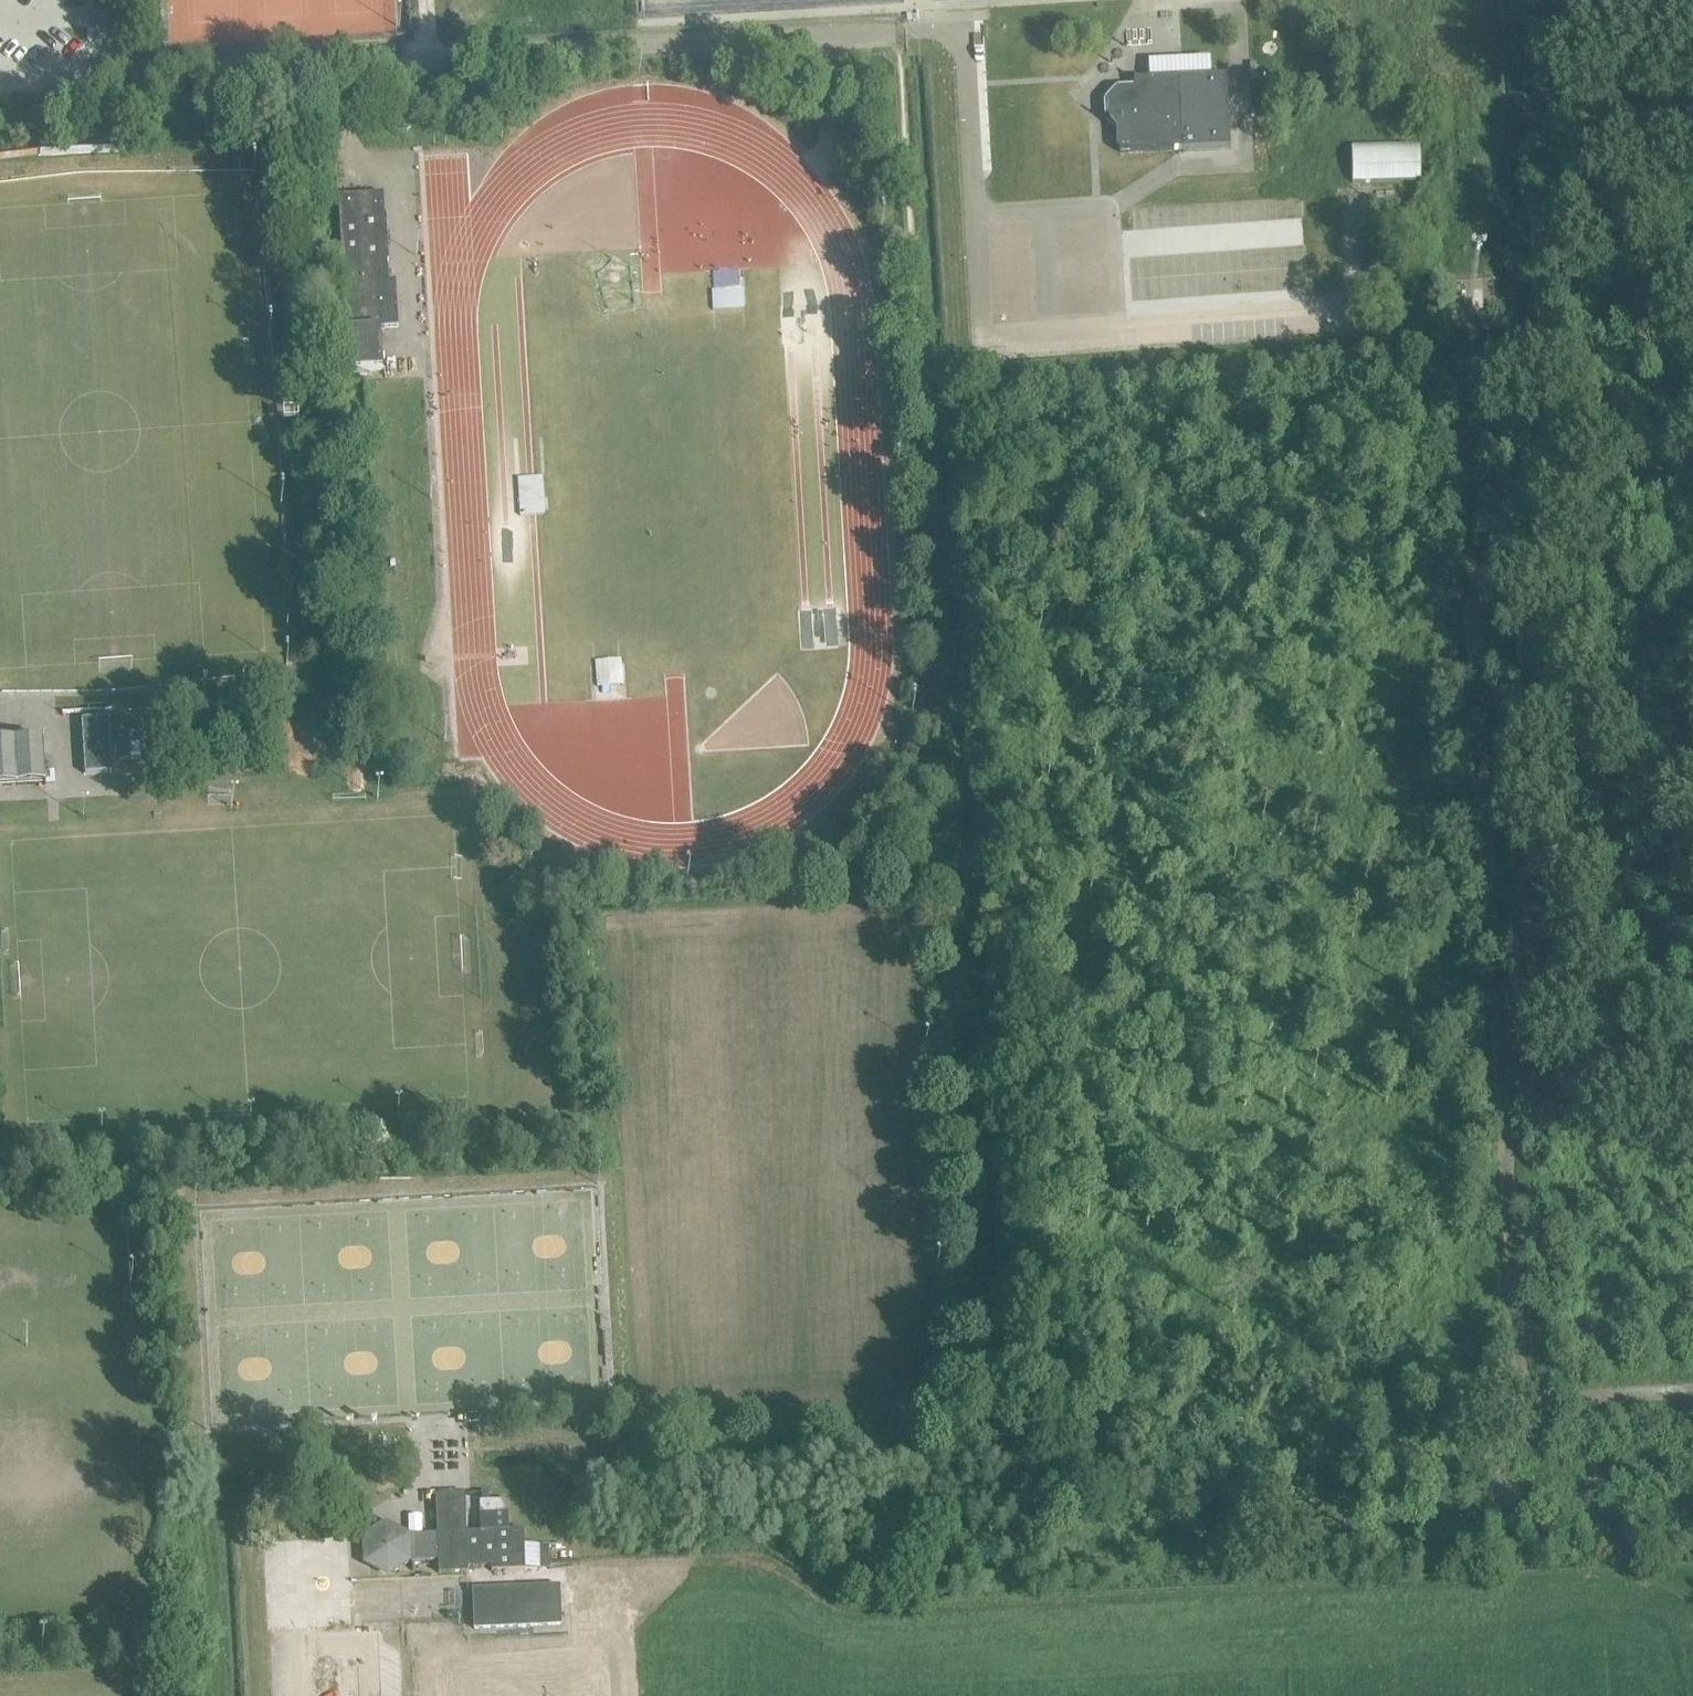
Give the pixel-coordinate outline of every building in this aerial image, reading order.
[(1105,120),(1115,129),(1116,148),(1118,151),(1229,146),(1228,113),(1226,113),(1225,107),(1227,107),(1226,74),(1133,79),(1133,87),(1116,88),(1105,101),(1105,118),(1105,120)] [(1406,177),(1405,151),(1378,152),(1357,153),(1357,179),(1406,177)] [(383,369),(380,327),(398,326),(395,280),(389,280),(388,260),(389,260),(386,214),(385,214),(383,192),(338,195),(348,371),(383,369)] [(85,735),(88,768),(134,765),(132,732),(85,735)] [(44,782),(42,742),(40,742),(40,743),(0,745),(0,787),(43,784),(43,785),(44,785),(44,782)] [(524,1569),(522,1529),(488,1531),(488,1536),(465,1537),(463,1494),(434,1495),(436,1540),(419,1541),(390,1525),(368,1539),(368,1560),(392,1572),(419,1554),(437,1554),(438,1573),(467,1572),(466,1567),(490,1566),(490,1571),(524,1569)] [(477,1500),(478,1513),(506,1513),(505,1499),(477,1500)] [(549,1568),(548,1565),(548,1560),(548,1545),(536,1545),(537,1569),(549,1568)] [(560,1625),(558,1590),(558,1585),(471,1589),(473,1628),(560,1625)]
